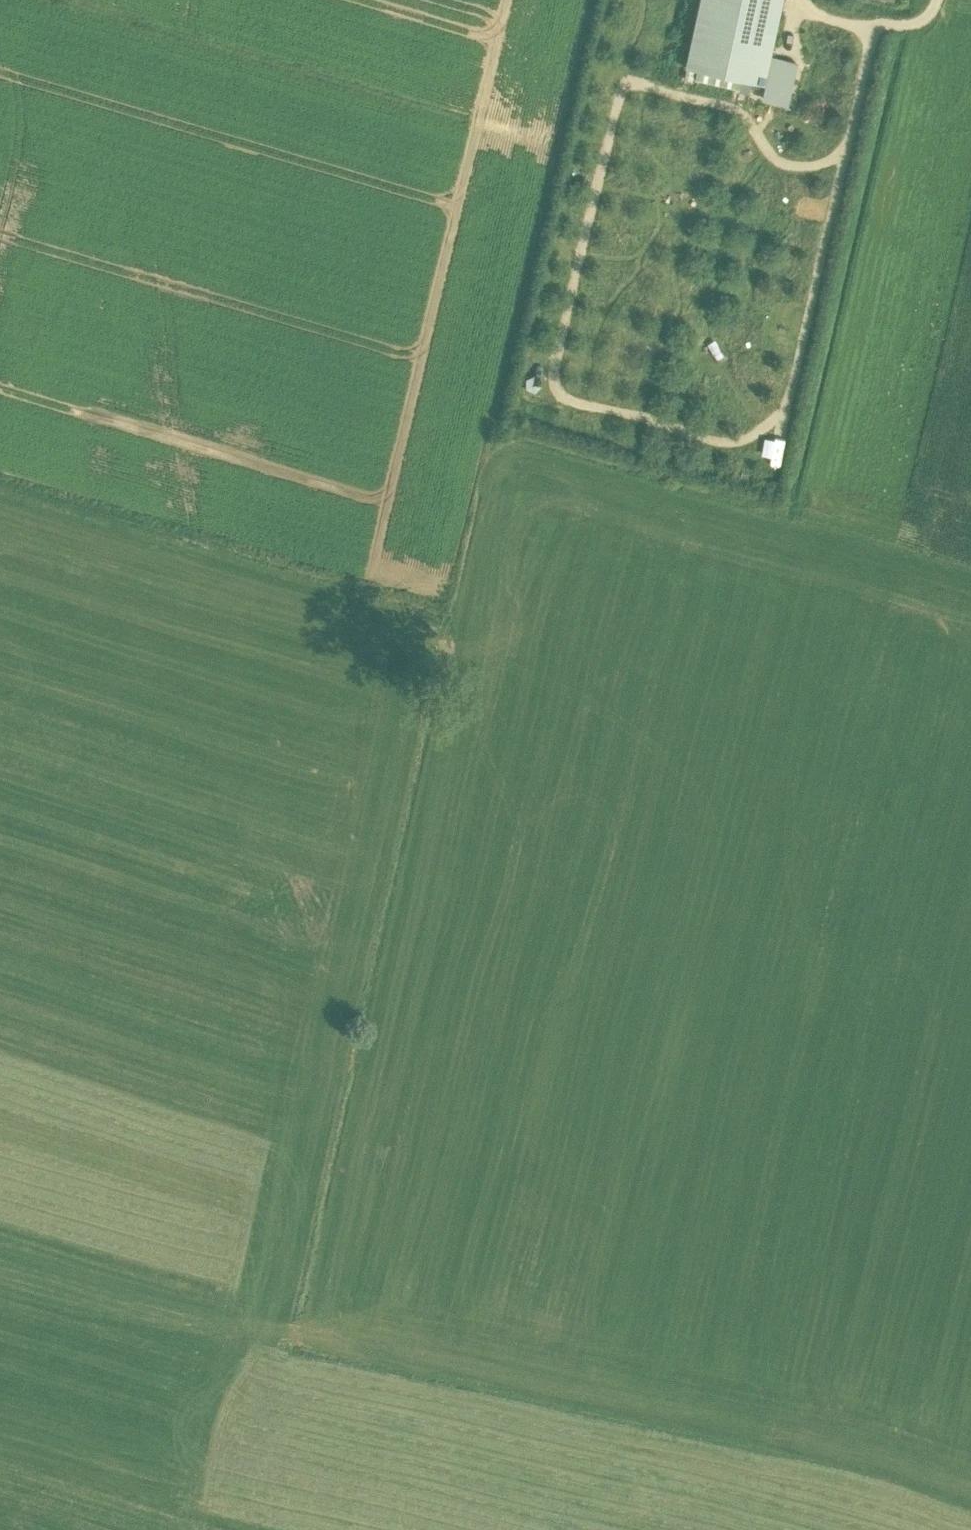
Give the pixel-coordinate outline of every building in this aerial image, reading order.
[(783,0),(701,0),(686,66),(765,84),(783,0)] [(773,59),(768,84),(798,90),(803,65),(773,59)]
